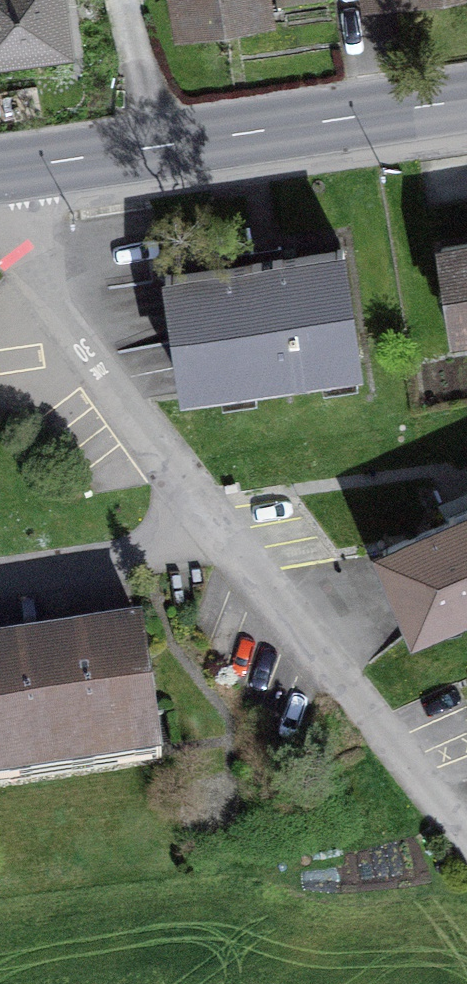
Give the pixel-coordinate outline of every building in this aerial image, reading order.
[(63,44),(57,0),(0,0),(0,52),(63,44)] [(263,12),(262,0),(180,0),(183,25),(263,12)] [(441,247),(448,289),(457,288),(462,325),(466,325),(466,243),(441,247)] [(282,255),(165,276),(181,379),(358,353),(343,250),(282,259),(282,255)] [(383,549),(416,626),(466,605),(466,515),(383,549)] [(159,746),(141,628),(0,649),(0,770),(159,746)]
